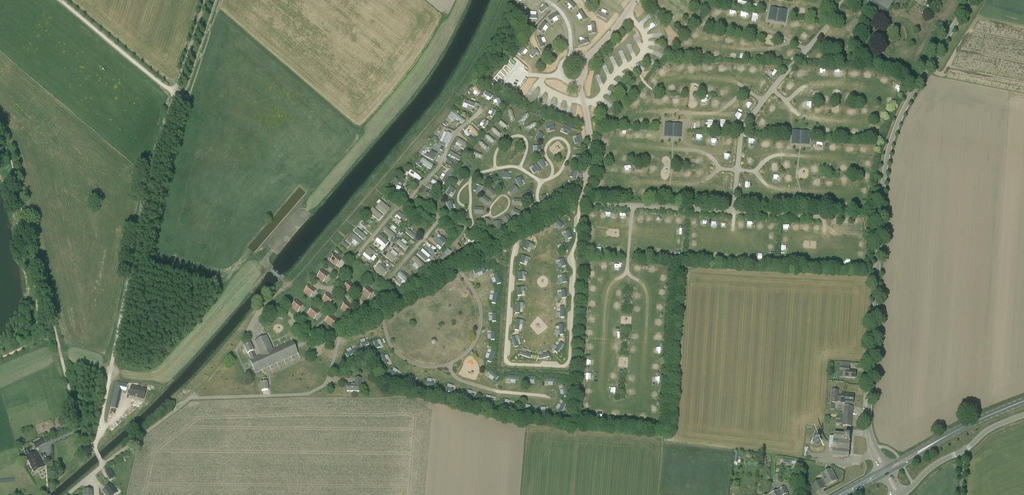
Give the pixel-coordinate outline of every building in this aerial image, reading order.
[(888,10),(895,0),(872,0),(888,10)] [(636,14),(643,6),(640,3),(633,11),(636,14)] [(664,14),(672,17),(675,10),(672,9),(673,5),(668,4),(664,14)] [(768,20),(785,23),(787,10),(770,7),(768,20)] [(557,9),(553,14),(557,17),(561,13),(557,9)] [(579,29),(585,22),(577,15),(575,17),(577,19),(573,24),(579,29)] [(541,24),(547,29),(551,24),(545,19),(541,24)] [(635,23),(633,26),(635,27),(633,31),(640,36),(644,29),(635,23)] [(662,23),(659,26),(662,28),(659,31),(664,35),(669,29),(662,23)] [(626,40),(624,38),(622,41),(629,47),(636,39),(633,37),(631,39),(629,37),(626,40)] [(654,46),(657,44),(652,38),(649,41),(654,46)] [(571,43),(565,49),(570,54),(576,47),(571,43)] [(603,44),(598,51),(602,54),(607,47),(603,44)] [(619,44),(616,48),(624,55),(627,51),(619,44)] [(645,48),(641,52),(647,58),(651,53),(645,48)] [(608,61),(615,55),(611,52),(605,58),(608,61)] [(631,66),(638,70),(641,65),(634,61),(631,66)] [(541,73),(548,80),(554,73),(547,66),(541,73)] [(627,80),(630,76),(623,71),(620,74),(627,80)] [(583,90),(588,95),(593,90),(587,85),(583,90)] [(611,99),(614,94),(608,89),(604,94),(611,99)] [(578,99),(582,102),(586,96),(582,92),(580,95),(581,96),(578,99)] [(472,106),(473,103),(465,100),(462,107),(467,109),(469,105),(472,106)] [(511,122),(516,120),(512,109),(508,110),(511,122)] [(576,120),(581,110),(577,109),(573,118),(576,120)] [(455,113),(452,116),(462,124),(465,120),(455,113)] [(518,122),(522,125),(530,116),(526,113),(518,122)] [(501,119),(498,123),(507,130),(510,126),(501,119)] [(536,121),(525,127),(527,131),(538,125),(536,121)] [(664,137),(681,138),(682,124),(665,123),(664,137)] [(470,131),(476,137),(479,134),(471,125),(467,128),(470,131)] [(568,134),(571,128),(563,125),(562,128),(565,129),(564,133),(568,134)] [(491,130),(500,139),(503,135),(495,126),(491,130)] [(792,144),(809,145),(810,131),(793,130),(792,144)] [(439,144),(445,147),(451,134),(445,131),(439,144)] [(535,139),(538,141),(540,138),(543,140),(545,135),(539,132),(535,139)] [(488,133),(485,137),(494,145),(497,142),(488,133)] [(580,134),(576,136),(577,139),(574,140),(576,144),(582,142),(580,134)] [(456,145),(464,149),(467,142),(459,139),(456,145)] [(482,140),(478,143),(485,151),(489,147),(482,140)] [(459,160),(461,156),(450,152),(449,155),(459,160)] [(419,161),(430,170),(433,165),(423,158),(421,160),(420,159),(419,161)] [(538,162),(543,168),(546,166),(544,164),(547,162),(544,158),(538,162)] [(536,163),(532,166),(534,168),(532,170),(535,174),(540,170),(536,163)] [(465,173),(471,169),(467,164),(461,168),(465,173)] [(442,175),(440,178),(446,182),(454,169),(451,167),(445,177),(442,175)] [(577,179),(579,172),(572,169),(570,177),(577,179)] [(411,170),(408,174),(420,181),(422,177),(411,170)] [(492,174),(484,176),(486,182),(493,181),(492,174)] [(458,175),(455,180),(461,183),(464,178),(458,175)] [(521,182),(524,180),(522,176),(516,179),(519,187),(523,185),(521,182)] [(440,187),(442,185),(433,179),(431,182),(440,187)] [(498,190),(504,189),(502,180),(496,182),(498,190)] [(564,185),(568,190),(574,185),(569,180),(564,185)] [(480,193),(483,187),(480,185),(479,187),(476,186),(474,190),(480,193)] [(512,196),(519,190),(515,185),(508,191),(512,196)] [(398,186),(395,193),(404,197),(407,189),(398,186)] [(453,197),(456,189),(450,186),(446,193),(453,197)] [(491,187),(486,192),(491,198),(496,194),(491,187)] [(529,200),(534,196),(530,189),(524,194),(529,200)] [(541,196),(543,202),(551,200),(549,194),(541,196)] [(479,201),(487,206),(491,200),(484,195),(479,201)] [(453,200),(446,203),(449,210),(456,207),(453,200)] [(375,207),(385,215),(390,209),(381,201),(375,207)] [(369,212),(380,221),(384,216),(373,207),(369,212)] [(514,208),(511,214),(520,218),(522,212),(514,208)] [(395,217),(400,221),(404,216),(400,212),(395,217)] [(508,215),(503,218),(507,226),(512,222),(508,215)] [(481,225),(486,229),(491,221),(485,218),(481,225)] [(386,227),(383,230),(392,238),(395,234),(386,227)] [(348,241),(357,247),(366,235),(357,229),(348,241)] [(414,239),(418,234),(413,230),(411,232),(408,229),(406,232),(414,239)] [(441,247),(447,241),(439,234),(433,240),(441,247)] [(375,241),(382,246),(379,248),(383,251),(389,242),(379,235),(375,241)] [(409,246),(406,244),(407,243),(401,238),(398,240),(395,238),(393,240),(406,250),(409,246)] [(377,257),(375,255),(376,253),(370,247),(363,255),(370,261),(371,259),(374,261),(377,257)] [(386,257),(393,262),(399,254),(392,249),(386,257)] [(423,249),(418,254),(426,262),(431,256),(423,249)] [(448,249),(440,258),(443,261),(452,251),(448,249)] [(330,261),(336,266),(342,260),(335,255),(330,261)] [(412,265),(417,270),(419,267),(421,269),(425,265),(415,256),(412,260),(415,263),(412,265)] [(329,268),(330,269),(332,270),(334,268),(335,267),(333,266),(329,262),(326,260),(324,263),(326,265),(329,268)] [(382,276),(389,269),(382,262),(375,270),(382,276)] [(484,275),(483,271),(485,271),(484,267),(474,269),(475,277),(484,275)] [(317,276),(323,281),(328,275),(322,270),(317,276)] [(397,275),(403,280),(401,282),(405,286),(410,280),(401,271),(397,275)] [(497,282),(497,284),(501,283),(498,273),(494,274),(495,278),(492,278),(493,283),(497,282)] [(348,282),(343,288),(349,293),(354,287),(348,282)] [(309,285),(304,291),(310,297),(316,291),(309,285)] [(362,293),(368,298),(373,292),(367,287),(362,293)] [(493,295),(490,295),(489,299),(492,300),(492,303),(496,303),(498,293),(494,292),(493,295)] [(322,300),(329,305),(334,299),(327,293),(322,300)] [(291,306),(298,312),(303,306),(296,300),(291,306)] [(346,302),(341,308),(347,314),(353,308),(346,302)] [(308,313),(314,319),(319,312),(313,307),(308,313)] [(337,320),(330,315),(325,321),(332,326),(337,320)] [(522,330),(523,320),(516,319),(515,330),(522,330)] [(250,360),(255,372),(298,353),(293,341),(273,350),(267,336),(255,341),(261,355),(255,358),(254,355),(254,354),(253,351),(254,351),(250,343),(244,346),(248,354),(248,353),(250,357),(250,356),(252,360),(250,360)] [(370,345),(369,341),(366,341),(365,338),(360,340),(362,347),(370,345)] [(377,349),(384,346),(380,339),(373,342),(377,349)] [(561,342),(557,347),(555,345),(552,349),(558,353),(564,344),(561,342)] [(351,347),(346,349),(348,352),(346,354),(347,357),(357,352),(355,348),(352,350),(351,347)] [(521,355),(531,358),(532,354),(530,354),(531,351),(523,348),(521,355)] [(538,352),(539,359),(550,357),(549,353),(547,353),(547,350),(538,352)] [(491,351),(490,354),(487,353),(486,357),(488,358),(488,361),(492,362),(495,352),(491,351)] [(388,354),(385,356),(384,354),(380,355),(385,365),(389,363),(389,365),(392,363),(388,354)] [(846,378),(856,379),(856,372),(850,371),(850,367),(841,367),(840,372),(846,372),(846,378)] [(397,373),(398,370),(394,368),(393,370),(390,369),(388,372),(397,378),(399,375),(397,373)] [(491,369),(488,372),(491,375),(489,377),(492,380),(494,378),(496,380),(499,376),(491,369)] [(408,378),(405,377),(404,381),(414,384),(416,378),(409,375),(408,378)] [(508,379),(511,380),(511,383),(516,383),(516,380),(519,381),(519,376),(509,375),(508,379)] [(354,378),(354,385),(347,385),(347,391),(361,392),(361,385),(361,378),(354,378)] [(434,382),(432,382),(432,379),(427,378),(426,385),(434,386),(434,382)] [(117,382),(111,408),(117,409),(122,390),(126,391),(128,385),(117,382)] [(448,383),(445,390),(452,393),(454,389),(451,388),(452,385),(448,383)] [(133,386),(131,395),(145,399),(147,389),(133,386)] [(838,402),(841,402),(841,403),(853,404),(854,397),(847,396),(842,395),(842,397),(838,396),(839,390),(832,389),(830,403),(837,403),(838,402)] [(475,395),(472,394),(472,391),(468,390),(467,393),(465,392),(463,396),(474,399),(475,395)] [(505,402),(502,402),(501,406),(511,408),(512,404),(509,403),(510,400),(505,399),(505,402)] [(558,404),(557,408),(559,409),(558,412),(562,414),(566,404),(562,403),(562,405),(558,404)] [(530,408),(531,405),(526,404),(524,412),(532,413),(532,409),(530,408)] [(843,426),(851,427),(853,407),(844,406),(843,426)] [(834,434),(833,457),(849,458),(850,435),(834,434)] [(821,440),(819,437),(816,437),(813,440),(814,444),(817,445),(820,444),(821,440)] [(36,449),(44,444),(42,439),(33,443),(36,449)] [(34,472),(44,467),(42,462),(41,462),(36,452),(27,457),(27,458),(28,457),(30,461),(29,461),(31,465),(34,472)] [(741,463),(742,458),(742,454),(735,453),(734,465),(738,465),(738,462),(741,463)] [(823,478),(811,485),(816,493),(826,488),(826,486),(827,486),(838,480),(832,469),(821,474),(823,478)] [(105,489),(108,493),(106,494),(114,494),(118,492),(111,484),(105,489)]
